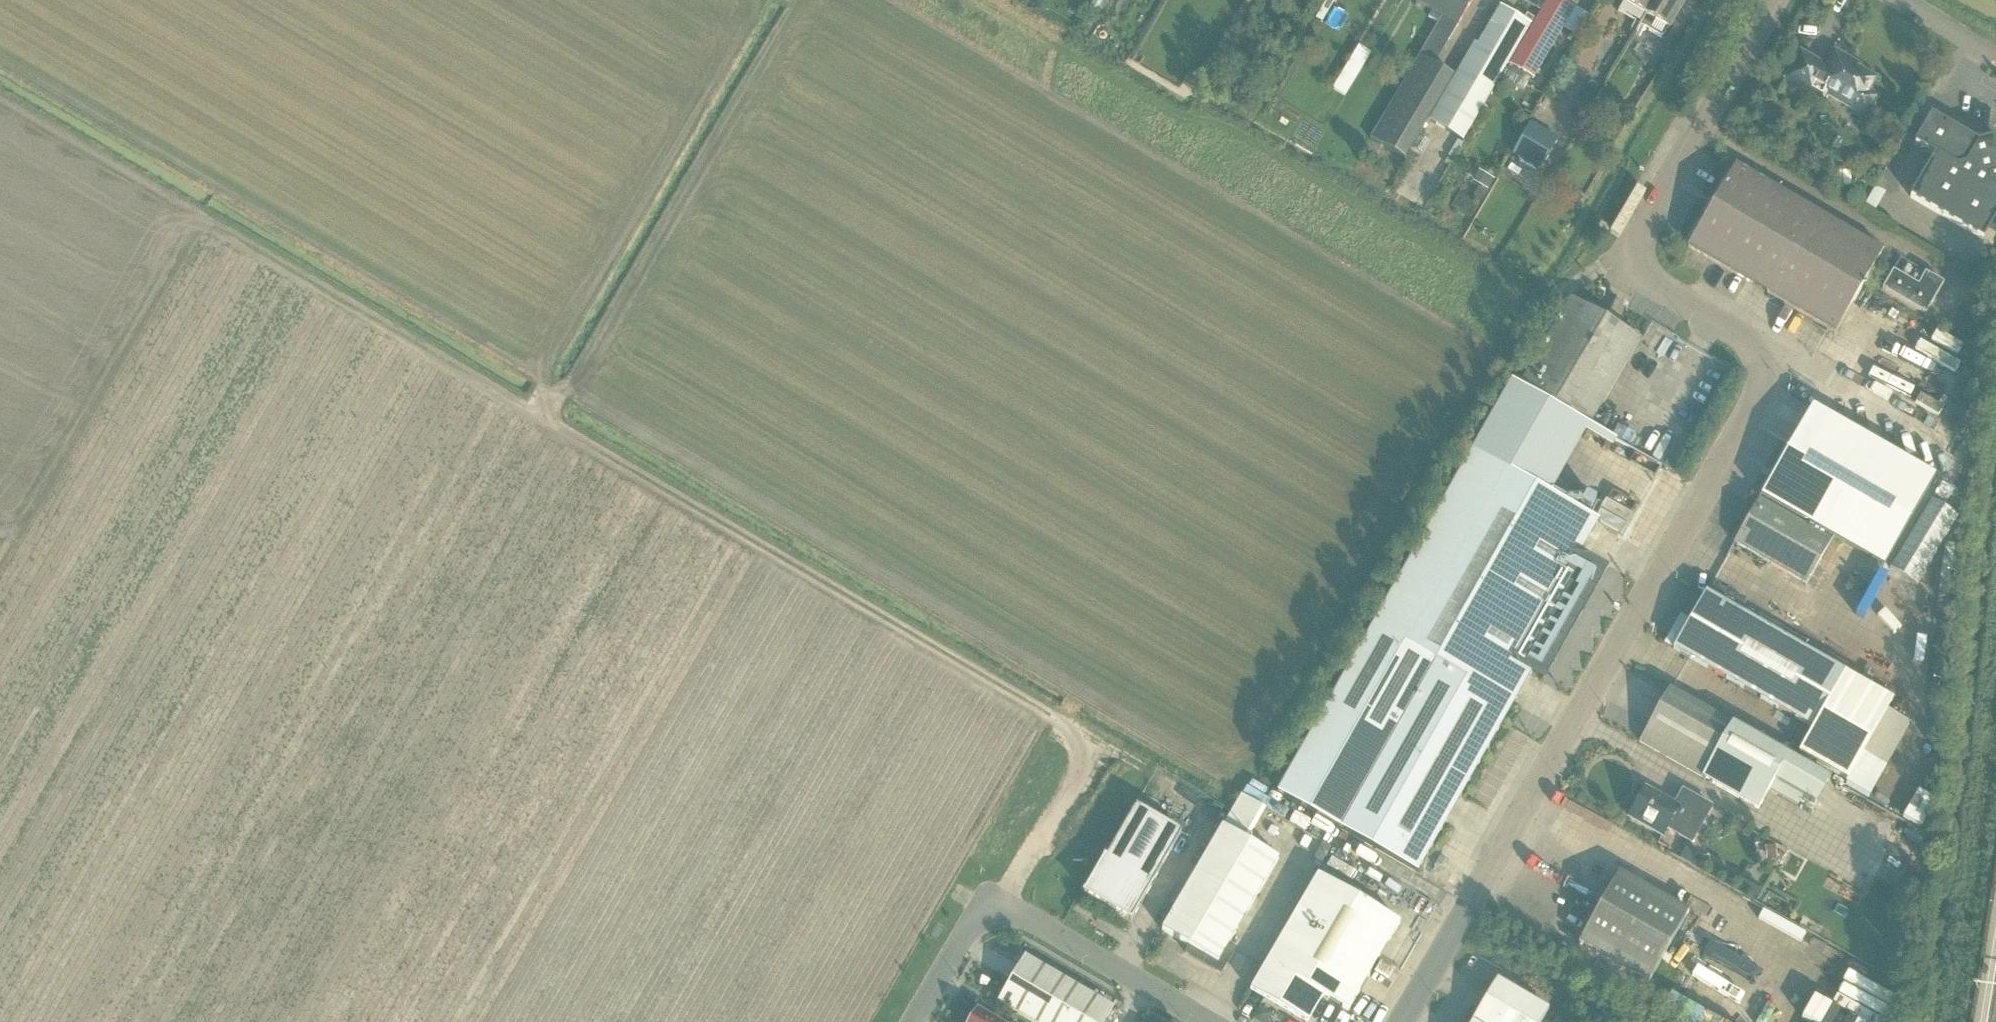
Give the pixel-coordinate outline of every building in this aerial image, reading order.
[(1450,0),(1417,0),(1441,15),(1450,0)] [(1434,31),(1450,41),(1474,0),(1450,0),(1441,15),(1443,16),(1434,31)] [(1533,27),(1511,64),(1535,78),(1578,7),(1565,0),(1549,0),(1534,25),(1533,27)] [(1522,0),(1540,11),(1547,0),(1522,0)] [(1656,0),(1625,0),(1623,5),(1619,12),(1641,25),(1656,0)] [(1668,31),(1686,0),(1656,0),(1641,25),(1663,37),(1667,30),(1668,31)] [(1534,25),(1517,15),(1502,6),(1480,43),(1476,41),(1455,76),(1430,119),(1465,140),(1531,26),(1533,27),(1534,25)] [(1430,17),(1439,23),(1443,16),(1441,15),(1433,10),(1430,17)] [(1827,67),(1802,53),(1787,78),(1824,99),(1828,93),(1866,116),(1877,97),(1869,92),(1876,79),(1851,64),(1852,61),(1836,52),(1827,67)] [(1420,55),(1371,138),(1406,159),(1430,119),(1455,76),(1436,65),(1420,55)] [(1347,93),(1366,62),(1354,56),(1336,87),(1347,93)] [(1189,74),(1185,81),(1192,86),(1194,87),(1195,84),(1198,79),(1189,74)] [(1978,143),(1932,116),(1916,143),(1923,148),(1921,151),(1935,159),(1911,196),(1981,237),(1995,212),(1995,205),(1988,177),(1995,175),(1995,139),(1978,143)] [(1541,172),(1559,138),(1530,122),(1512,155),(1541,172)] [(1837,333),(1884,252),(1736,165),(1689,246),(1837,333)] [(1851,171),(1837,171),(1837,184),(1851,184),(1851,171)] [(1478,187),(1473,195),(1481,200),(1486,192),(1478,187)] [(1570,190),(1564,200),(1576,208),(1582,198),(1570,190)] [(1606,237),(1610,230),(1611,229),(1602,224),(1597,232),(1606,237)] [(1919,285),(1894,271),(1884,289),(1927,314),(1944,283),(1926,273),(1919,285)] [(1641,339),(1597,313),(1572,298),(1522,384),(1591,425),(1641,339)] [(1812,407),(1761,497),(1834,539),(1884,567),(1935,477),(1812,407)] [(1918,415),(1915,423),(1940,434),(1943,426),(1918,415)] [(1651,443),(1656,429),(1635,422),(1630,436),(1651,443)] [(1923,432),(1918,442),(1946,455),(1951,445),(1923,432)] [(1473,451),(1393,591),(1533,670),(1546,678),(1608,567),(1582,552),(1599,522),(1473,451)] [(1546,459),(1541,470),(1561,479),(1566,467),(1546,459)] [(1761,497),(1735,542),(1808,584),(1834,539),(1761,497)] [(1890,575),(1880,593),(1891,600),(1902,581),(1890,575)] [(1513,705),(1533,670),(1393,591),(1374,626),(1457,674),(1513,705)] [(1893,700),(1846,673),(1706,593),(1674,649),(1814,729),(1798,755),(1848,781),(1893,700)] [(1362,841),(1457,674),(1374,626),(1279,793),(1362,841)] [(1418,872),(1513,705),(1457,674),(1362,841),(1418,872)] [(1830,781),(1732,725),(1670,689),(1640,741),(1703,777),(1760,809),(1771,790),(1798,806),(1802,799),(1816,806),(1830,781)] [(1166,784),(1160,799),(1174,805),(1180,790),(1166,784)] [(1647,788),(1639,802),(1635,804),(1632,809),(1633,814),(1630,818),(1663,837),(1668,828),(1692,842),(1713,807),(1684,790),(1676,804),(1647,788)] [(1267,809),(1266,808),(1241,794),(1224,826),(1163,930),(1190,946),(1187,953),(1217,971),(1225,968),(1236,949),(1230,945),(1279,859),(1249,841),(1267,809)] [(1918,807),(1919,821),(1932,821),(1931,806),(1918,807)] [(1107,858),(1152,885),(1182,833),(1137,807),(1107,858)] [(1767,858),(1777,857),(1776,847),(1766,848),(1767,858)] [(1153,885),(1152,885),(1107,858),(1106,858),(1085,894),(1132,922),(1153,885)] [(1580,943),(1649,982),(1689,913),(1619,873),(1580,943)] [(1310,1020),(1323,996),(1349,1011),(1401,923),(1319,875),(1251,991),(1304,1021),(1308,1021),(1310,1020)] [(1736,889),(1756,900),(1763,888),(1743,877),(1736,889)] [(1771,912),(1795,935),(1805,924),(1780,902),(1771,912)] [(1721,938),(1714,947),(1725,956),(1732,947),(1721,938)] [(1702,970),(1722,983),(1732,967),(1712,954),(1702,970)] [(1026,957),(1012,982),(1008,980),(996,1001),(1032,1021),(1105,1021),(1113,1008),(1026,957)] [(1549,1010),(1497,980),(1479,1010),(1472,1006),(1466,1017),(1474,1021),(1542,1021),(1549,1010)] [(1896,1019),(1867,1005),(1862,1015),(1876,1021),(1895,1021),(1896,1019)] [(978,1009),(970,1021),(1001,1021),(978,1009)]
